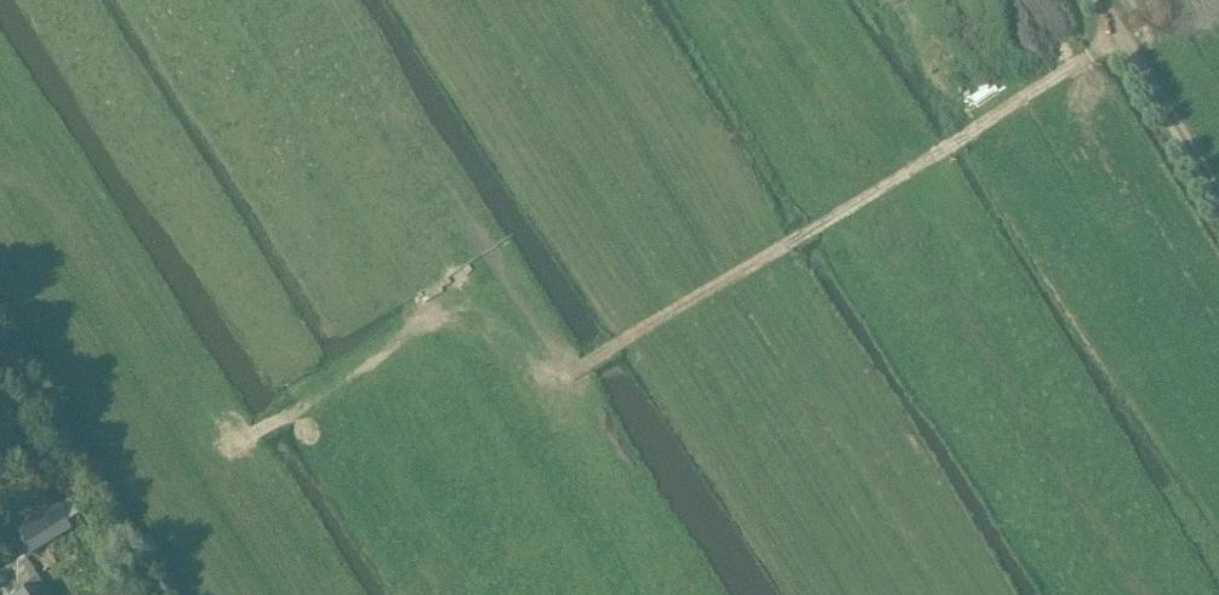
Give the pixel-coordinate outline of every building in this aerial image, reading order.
[(55,506),(16,532),(26,548),(66,523),(55,506)] [(0,570),(0,594),(48,594),(43,587),(24,556),(0,570)]
